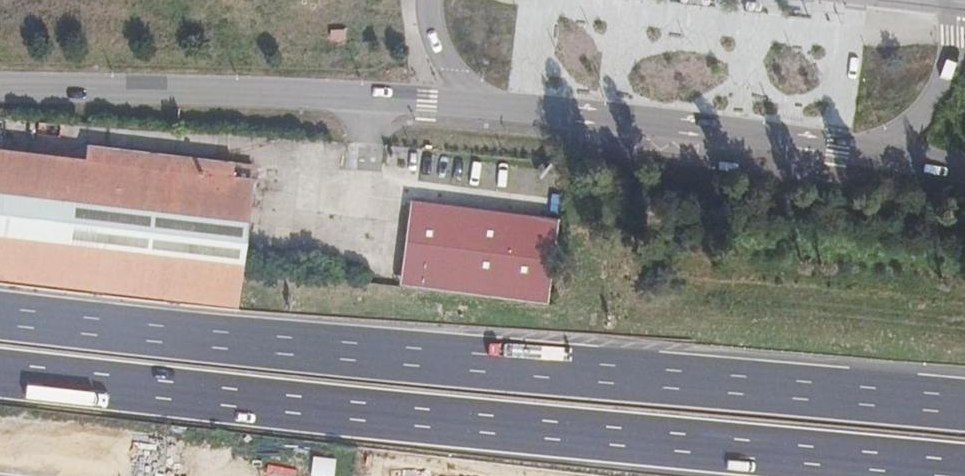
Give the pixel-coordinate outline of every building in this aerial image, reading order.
[(234,307),(238,267),(248,167),(83,147),(81,163),(0,153),(0,279),(234,307)] [(542,298),(550,224),(413,207),(403,281),(542,298)]
